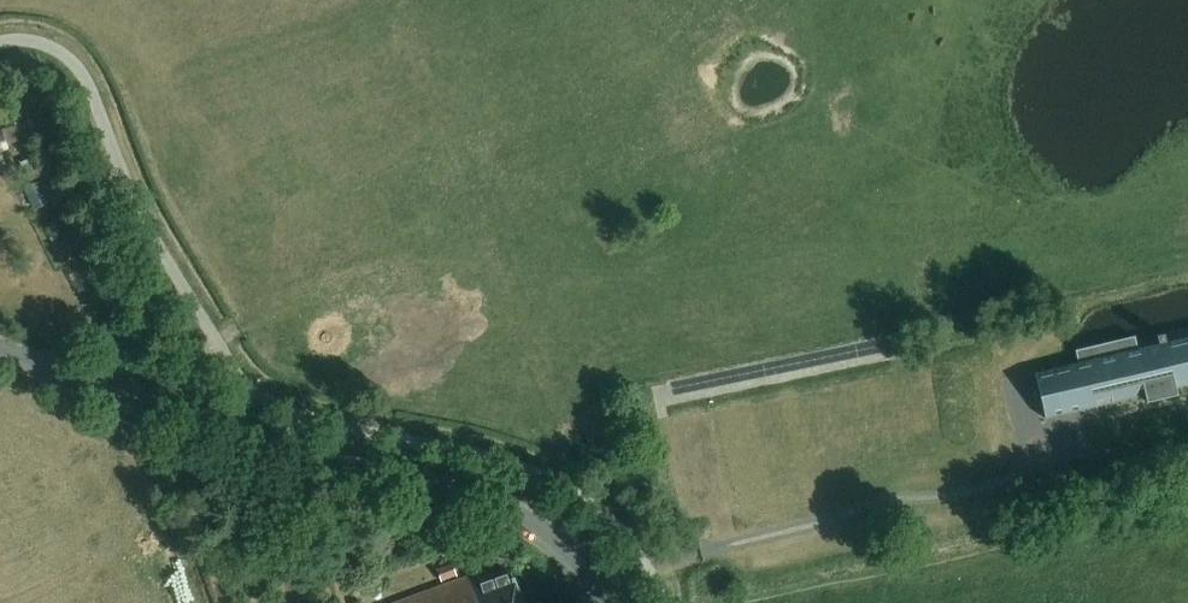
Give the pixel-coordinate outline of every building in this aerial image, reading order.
[(0,131),(0,151),(12,147),(11,143),(22,139),(17,125),(0,131)] [(47,178),(25,189),(36,211),(57,200),(47,178)] [(1040,378),(1051,428),(1102,416),(1099,399),(1116,396),(1120,412),(1187,396),(1187,344),(1144,354),(1142,342),(1079,356),(1082,368),(1040,378)] [(458,575),(453,562),(438,567),(443,581),(458,575)] [(514,574),(496,580),(494,574),(481,578),(477,574),(398,602),(524,602),(514,574)]
